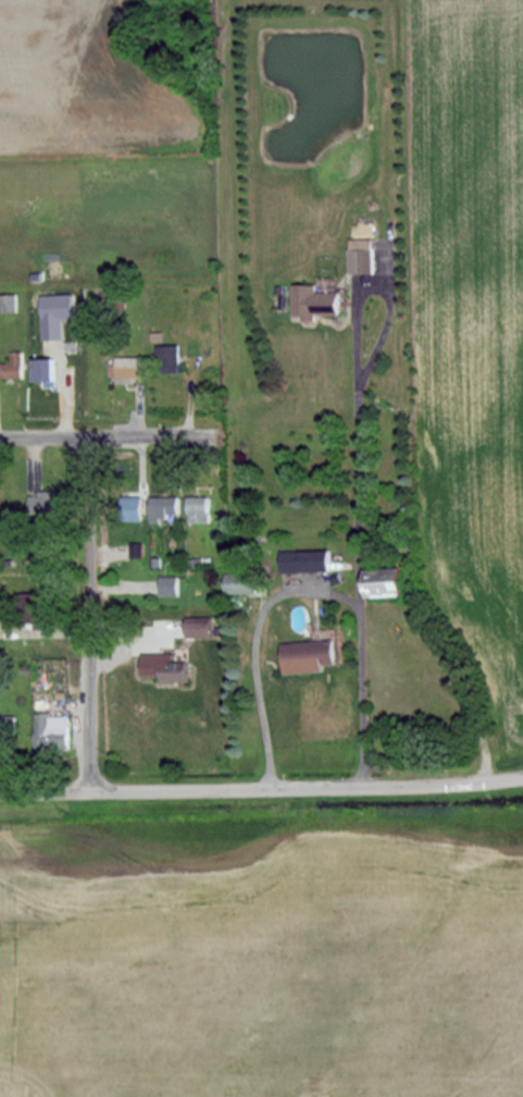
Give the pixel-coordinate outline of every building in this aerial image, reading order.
[(350,273),(374,272),(373,238),(349,239),(350,273)] [(316,314),(339,315),(340,292),(316,291),(316,284),(294,283),(293,315),(305,315),(305,320),(316,320),(316,314)] [(16,293),(0,294),(0,311),(17,310),(16,293)] [(63,339),(63,318),(74,318),(73,293),(42,294),(43,339),(63,339)] [(179,344),(158,345),(159,373),(185,372),(184,362),(180,362),(179,344)] [(23,377),(22,352),(11,352),(11,362),(0,362),(0,377),(23,377)] [(140,356),(116,357),(117,380),(141,380),(140,356)] [(54,358),(35,358),(35,381),(55,380),(54,358)] [(29,511),(63,511),(63,492),(39,492),(39,495),(29,495),(29,511)] [(150,496),(151,520),(168,520),(168,513),(179,512),(179,495),(150,496)] [(142,518),(142,497),(122,496),(121,517),(142,518)] [(209,522),(209,496),(189,496),(189,521),(209,522)] [(280,550),(280,572),(329,570),(329,549),(280,550)] [(403,595),(402,567),(366,568),(367,596),(403,595)] [(225,572),(225,592),(256,593),(256,573),(225,572)] [(160,596),(178,595),(178,575),(160,576),(160,596)] [(187,637),(213,636),(212,616),(186,617),(187,637)] [(336,663),(335,640),(282,642),(283,673),(323,671),(323,663),(336,663)] [(173,661),(173,653),(142,653),(142,674),(162,674),(162,682),(188,681),(187,661),(173,661)] [(68,747),(69,714),(35,714),(35,747),(68,747)]
